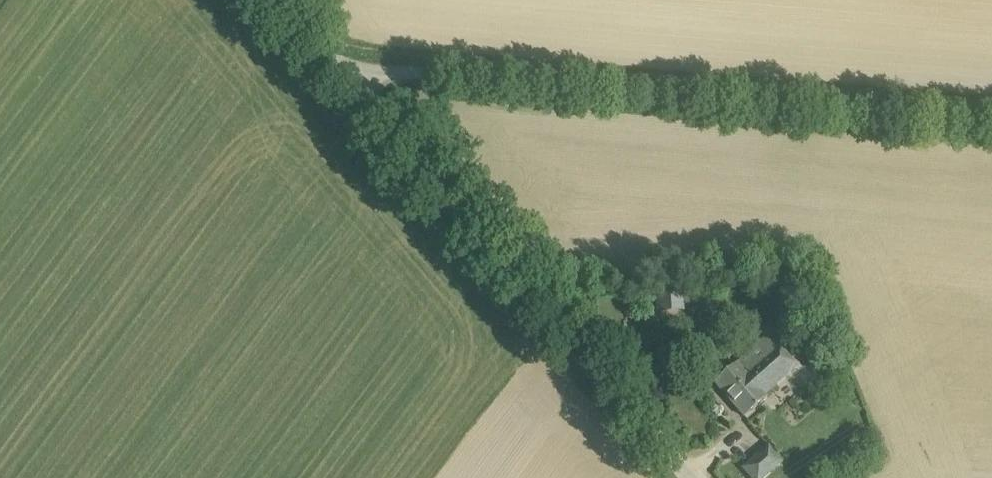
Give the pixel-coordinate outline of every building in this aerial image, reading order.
[(746,268),(733,268),(733,282),(746,281),(746,268)] [(683,292),(655,294),(657,313),(684,310),(683,292)] [(715,383),(744,417),(767,398),(764,396),(797,368),(773,339),(748,360),(745,357),(715,383)] [(839,359),(832,363),(835,370),(843,367),(839,359)] [(744,468),(753,477),(765,477),(784,462),(769,445),(744,468)]
